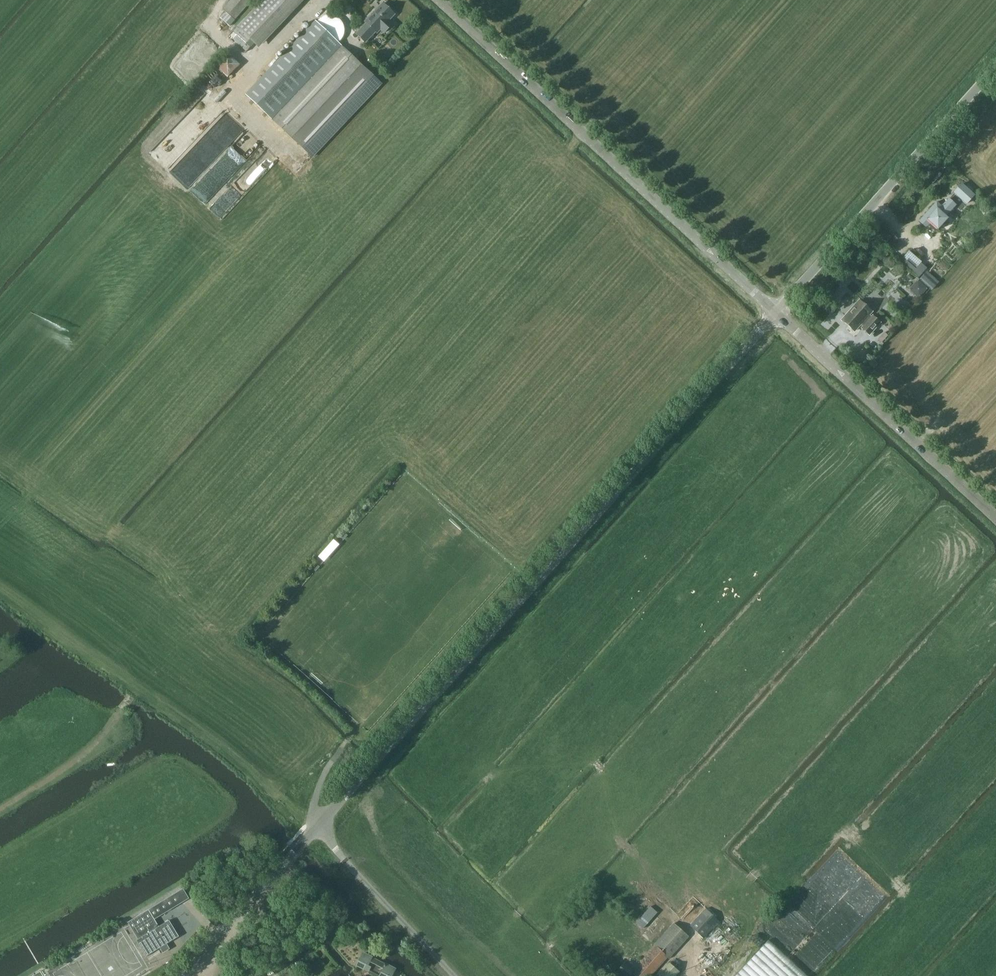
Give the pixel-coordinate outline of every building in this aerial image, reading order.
[(251,2),(249,0),(232,0),(224,8),(235,18),(251,2)] [(238,27),(257,44),(298,0),(263,0),(238,27)] [(367,23),(357,34),(366,42),(376,31),(377,33),(380,29),(384,33),(392,24),(389,20),(394,15),(382,3),(365,21),(367,23)] [(342,47),(273,120),(312,157),(381,84),(342,47)] [(228,76),(241,64),(229,51),(216,63),(228,76)] [(953,193),(966,204),(974,195),(961,184),(953,193)] [(941,206),(936,202),(919,221),(926,227),(928,225),(934,231),(936,228),(937,229),(947,218),(945,216),(955,205),(948,199),(941,206)] [(884,231),(875,240),(879,244),(887,234),(884,231)] [(887,234),(879,244),(882,247),(891,237),(887,234)] [(880,252),(885,257),(889,253),(884,248),(880,252)] [(903,258),(900,261),(918,277),(927,268),(921,262),(909,251),(903,258)] [(888,269),(885,277),(894,280),(897,273),(888,269)] [(927,271),(920,279),(932,290),(939,282),(927,271)] [(855,291),(860,285),(853,280),(848,286),(855,291)] [(899,309),(906,302),(900,295),(892,301),(899,309)] [(854,330),(861,323),(864,326),(862,327),(869,334),(880,322),(873,315),(872,317),(869,314),(872,311),(859,300),(842,319),(854,330)] [(882,329),(877,338),(882,342),(888,333),(882,329)] [(868,363),(874,368),(878,363),(872,358),(868,363)] [(324,561),(339,544),(333,539),(318,556),(324,561)] [(169,920),(159,926),(155,919),(189,898),(183,888),(128,922),(138,939),(136,940),(146,956),(160,948),(162,951),(169,947),(167,943),(179,936),(169,920)] [(713,921),(717,917),(707,906),(702,910),(713,921)] [(643,929),(657,913),(651,907),(637,923),(643,929)] [(703,913),(691,926),(704,938),(716,925),(703,913)] [(668,957),(665,955),(685,933),(674,923),(655,945),(656,946),(634,970),(625,963),(617,972),(622,975),(651,975),(668,957)] [(735,975),(807,975),(809,974),(768,938),(735,975)] [(363,952),(356,966),(376,975),(393,975),(397,969),(363,952)] [(660,973),(664,975),(674,975),(680,968),(669,961),(660,973)]
